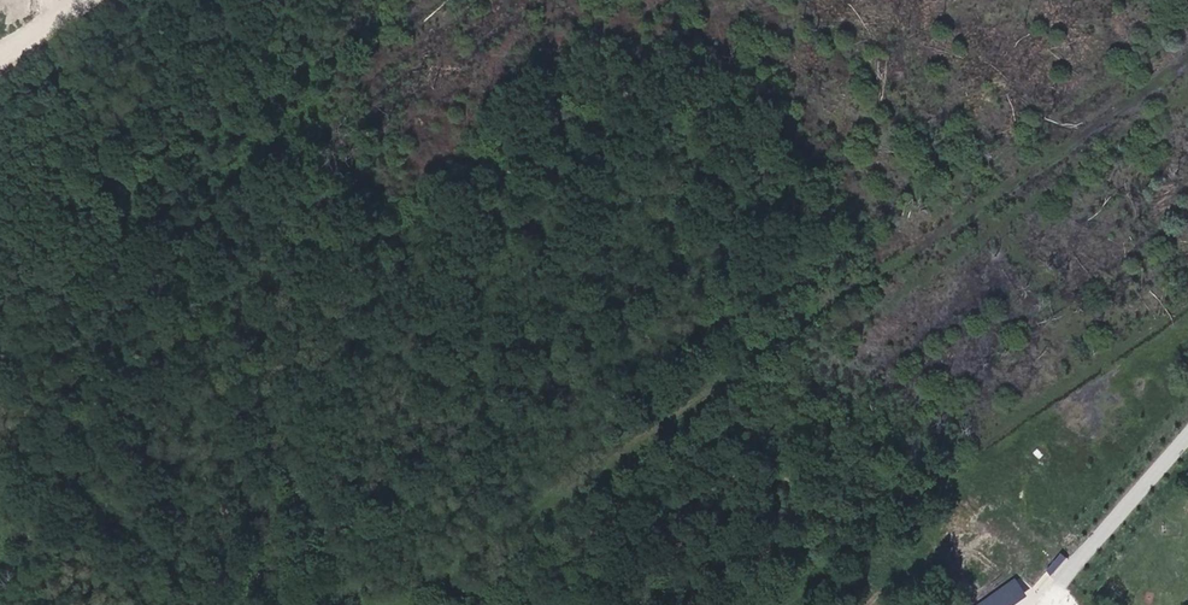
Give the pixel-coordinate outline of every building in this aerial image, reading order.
[(1040,461),(1050,453),(1042,442),(1032,451),(1040,461)] [(979,604),(1010,604),(1026,594),(1015,579),(979,604)]
